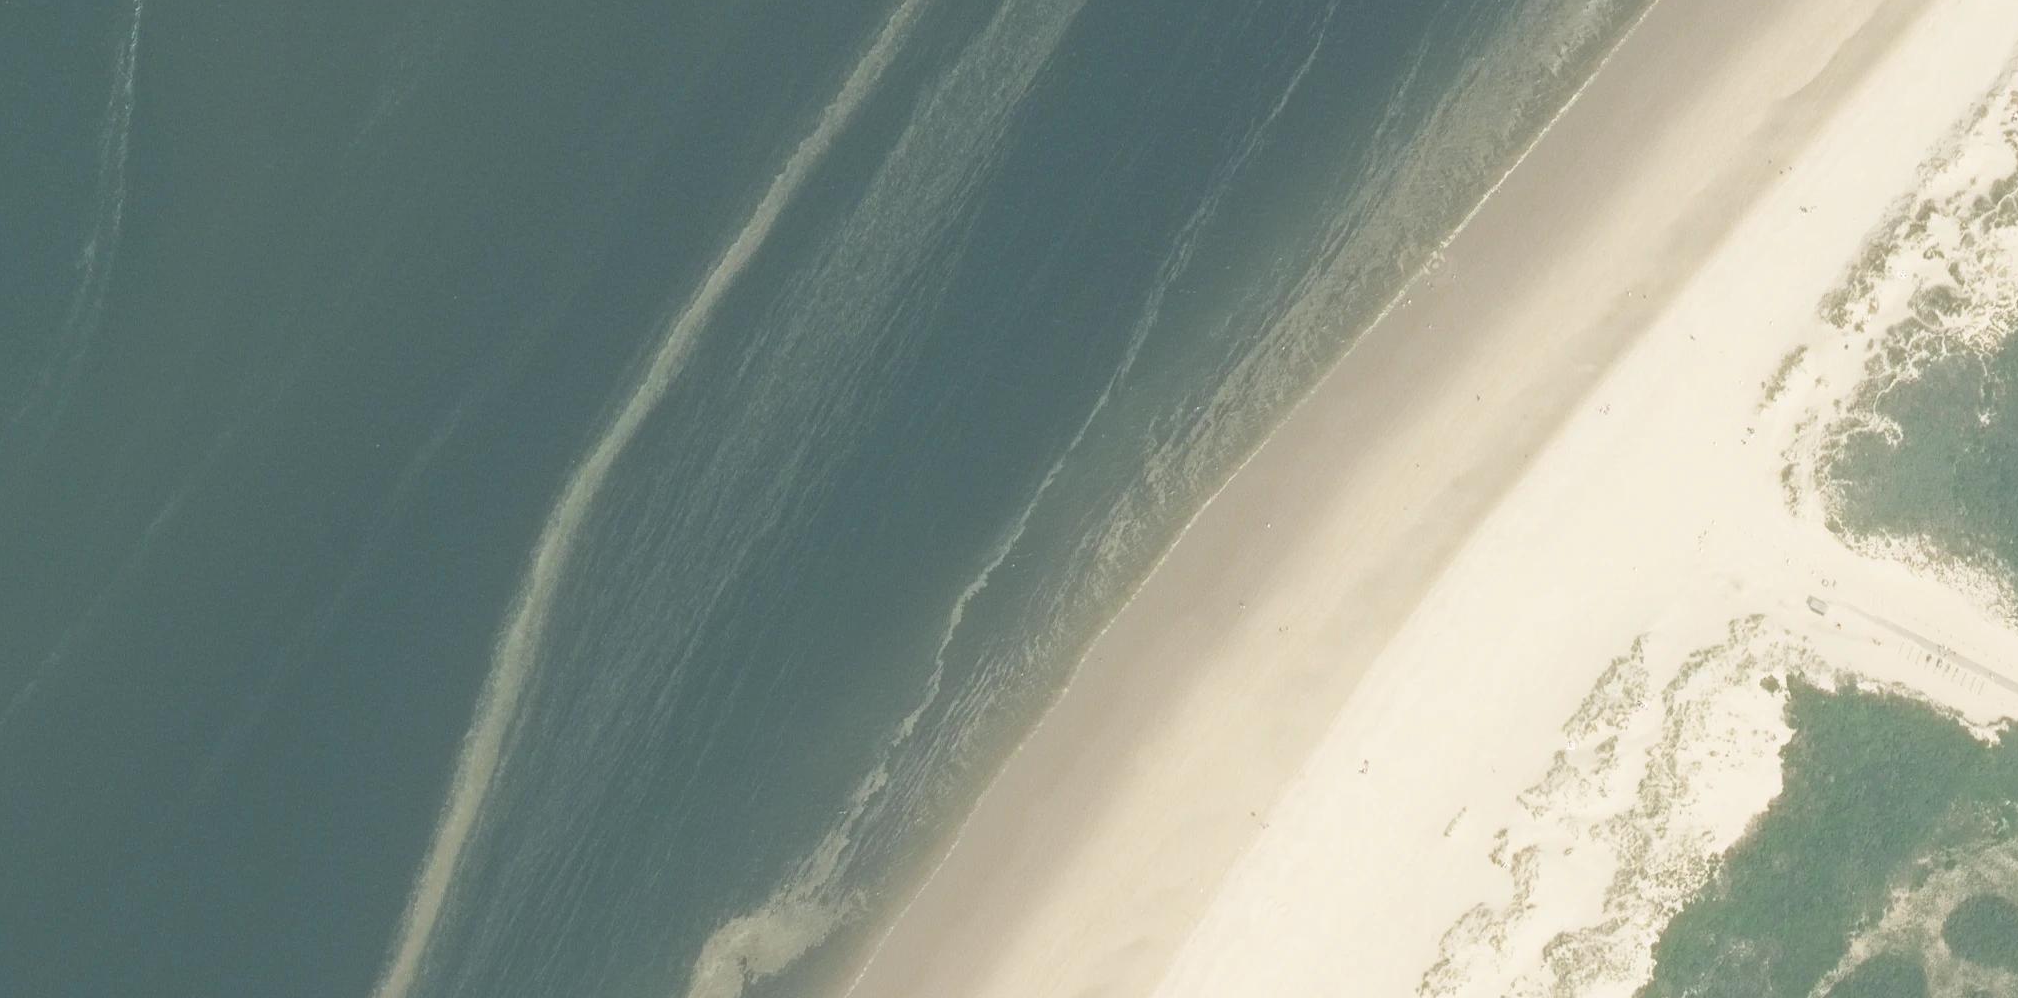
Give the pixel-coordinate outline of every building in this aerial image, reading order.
[(1827,610),(1813,604),(1810,611),(1824,618),(1827,610)]
